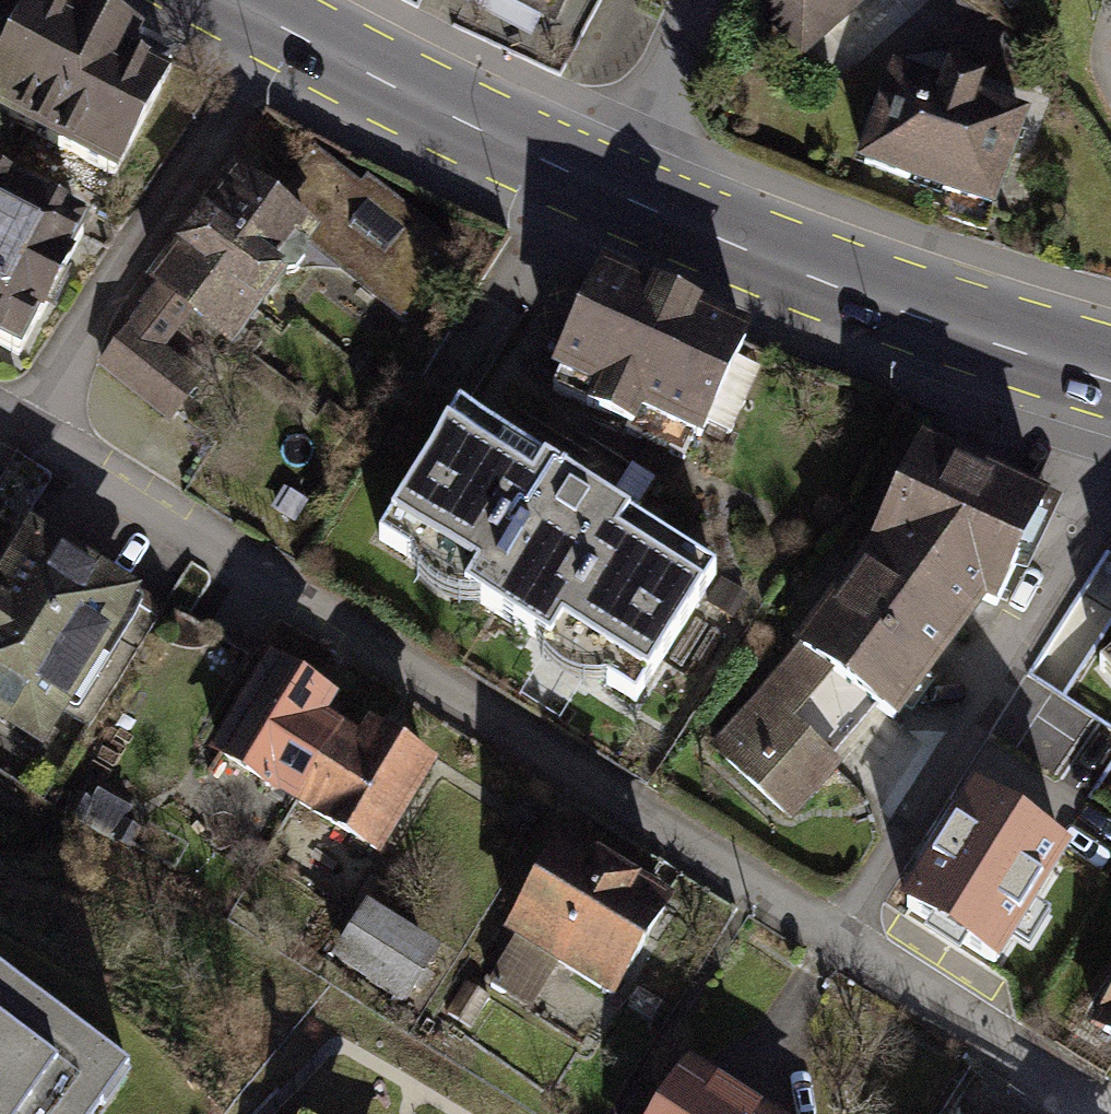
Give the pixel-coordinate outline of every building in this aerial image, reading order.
[(556,16),(563,0),(525,0),(556,16)] [(875,0),(754,0),(751,3),(802,63),(875,0)] [(42,14),(0,80),(0,123),(143,213),(204,116),(42,14)] [(942,93),(890,75),(855,175),(994,223),(1029,123),(979,105),(984,92),(946,79),(942,93)] [(339,248),(239,184),(113,380),(213,444),(339,248)] [(81,258),(0,216),(0,356),(25,368),(81,258)] [(705,459),(755,355),(536,250),(486,353),(705,459)] [(719,593),(461,429),(380,556),(638,720),(719,593)] [(1062,509),(928,453),(884,559),(886,561),(1018,615),(1062,509)] [(40,526),(0,589),(0,739),(48,770),(156,601),(40,526)] [(714,767),(819,851),(1018,615),(886,561),(714,767)] [(435,788),(275,683),(217,769),(378,875),(435,788)] [(1087,893),(959,823),(903,927),(1031,996),(1087,893)] [(683,914),(566,846),(502,955),(620,1023),(683,914)] [(335,949),(414,995),(450,933),(371,887),(335,949)] [(134,1084),(0,984),(0,1113),(111,1113),(134,1084)] [(687,1085),(669,1113),(732,1113),(687,1085)]
